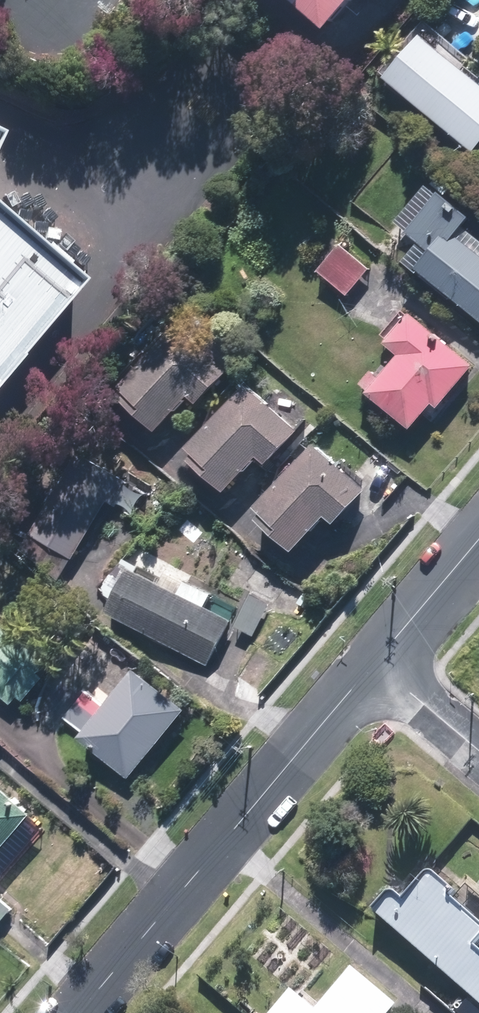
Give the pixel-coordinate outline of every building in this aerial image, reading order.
[(325,36),(356,0),(283,0),(325,36)] [(397,73),(478,149),(478,74),(435,33),(397,73)] [(9,130),(0,126),(0,148),(9,130)] [(478,310),(478,245),(466,233),(478,218),(478,209),(455,188),(420,228),(443,248),(428,266),(478,310)] [(91,277),(0,199),(0,385),(91,277)] [(376,267),(347,243),(325,269),(353,293),(376,267)] [(478,363),(478,362),(420,310),(394,339),(410,352),(399,364),(396,361),(389,369),(385,366),(370,383),(418,424),(441,398),(445,402),(478,363)] [(205,401),(235,369),(186,323),(132,381),(139,388),(132,396),(167,428),(198,394),(205,401)] [(274,462),(304,430),(255,384),(201,442),(209,449),(202,457),(236,488),(267,455),(274,462)] [(343,520),(373,488),(324,442),(270,500),(277,507),(270,515),(305,547),(336,513),(343,520)] [(131,477),(88,451),(69,481),(64,478),(56,491),(61,494),(38,531),(78,556),(113,499),(117,501),(131,477)] [(188,591),(139,563),(114,607),(211,663),(237,619),(211,604),(218,592),(195,579),(188,591)] [(240,627),(257,636),(274,603),(257,594),(240,627)] [(0,612),(0,686),(17,701),(24,693),(29,698),(48,676),(43,672),(53,660),(0,612)] [(196,706),(148,665),(87,734),(135,776),(196,706)] [(0,772),(0,857),(42,809),(0,772)] [(383,907),(478,994),(478,909),(460,892),(465,887),(444,868),(440,867),(436,869),(412,895),(405,889),(402,887),(399,889),(383,907)] [(0,891),(0,925),(17,905),(0,891)] [(276,1012),(392,1012),(402,1001),(361,966),(323,1010),(298,988),(276,1012)]
